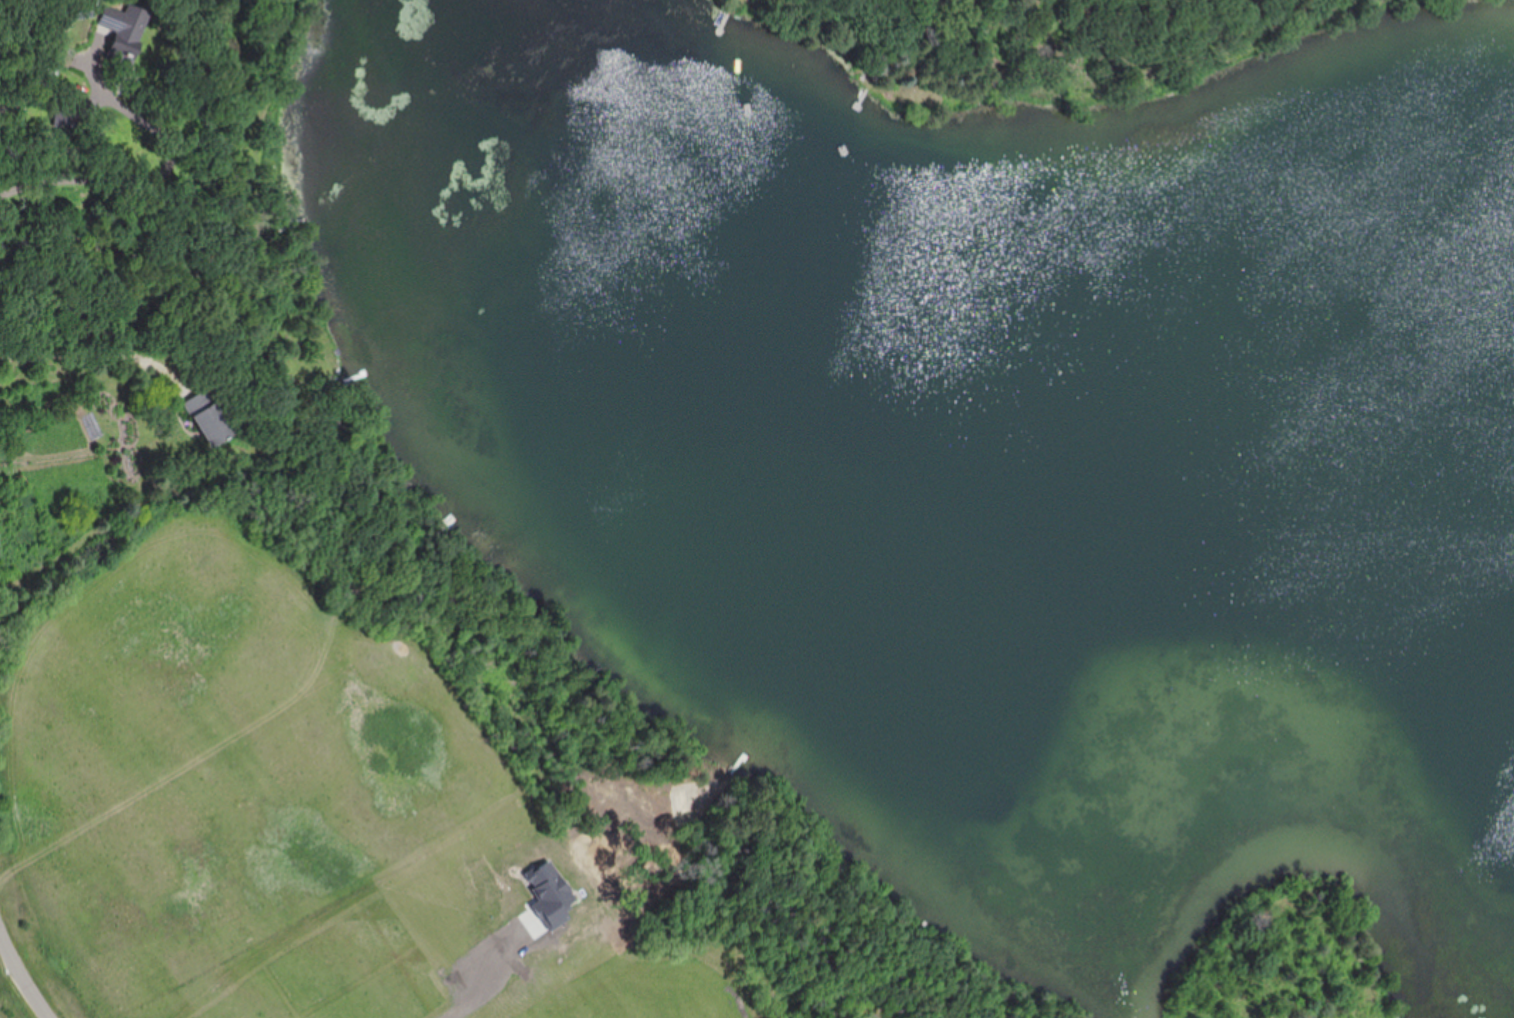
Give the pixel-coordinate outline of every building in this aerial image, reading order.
[(151,13),(127,4),(120,22),(100,15),(95,28),(115,35),(105,62),(129,71),(151,13)] [(234,432),(206,388),(183,402),(210,447),(234,432)]
